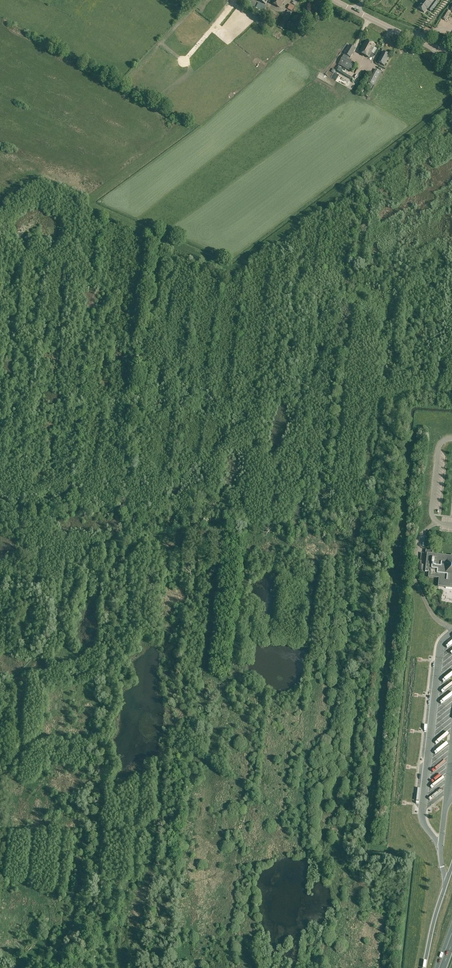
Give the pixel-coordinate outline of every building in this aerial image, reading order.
[(435,0),(422,0),(420,3),(421,3),(418,8),(424,13),(427,9),(431,12),(438,3),(435,0)] [(265,16),(270,8),(259,2),(255,10),(265,16)] [(270,8),(265,16),(276,21),(279,14),(270,8)] [(451,12),(446,9),(442,18),(442,19),(445,21),(445,20),(446,20),(451,12)] [(286,14),(279,25),(278,27),(282,30),(292,13),(288,10),(286,14)] [(374,54),(372,53),(376,45),(366,40),(359,52),(369,58),(370,56),(372,58),(374,54)] [(351,57),(356,49),(349,45),(344,54),(351,57)] [(383,51),(377,62),(384,66),(390,55),(383,51)] [(352,72),(356,64),(343,56),(338,64),(352,72)] [(374,86),(378,78),(381,72),(377,69),(374,75),(369,83),(374,86)] [(367,98),(371,91),(366,88),(362,95),(367,98)] [(438,586),(446,587),(446,588),(451,588),(451,554),(451,555),(438,554),(432,554),(432,551),(426,550),(426,553),(427,553),(425,571),(429,572),(428,577),(439,578),(438,586)] [(446,795),(445,793),(444,793),(442,791),(432,798),(435,802),(446,795)]
